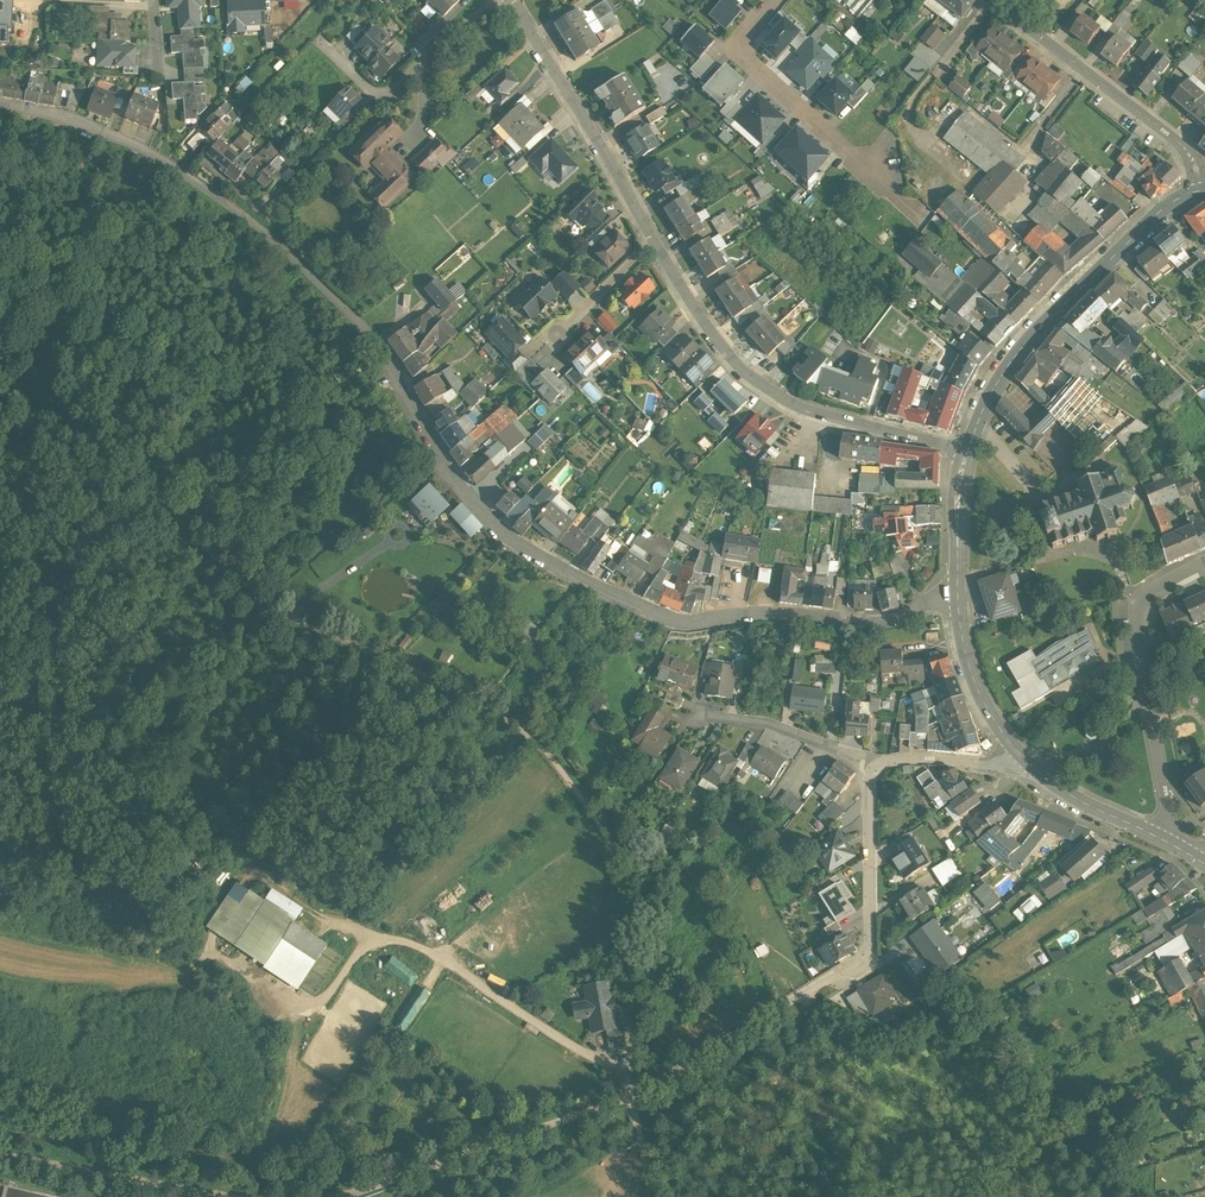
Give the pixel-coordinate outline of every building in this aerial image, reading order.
[(30,0),(16,0),(17,12),(30,12),(30,0)] [(169,11),(180,10),(181,32),(193,31),(191,13),(197,12),(196,3),(200,3),(200,0),(168,0),(169,11)] [(211,8),(219,8),(218,0),(210,0),(211,8)] [(264,0),(227,3),(229,36),(244,35),(244,28),(266,26),(264,0)] [(429,3),(443,17),(460,0),(432,0),(429,3)] [(710,14),(727,28),(743,10),(732,0),(722,0),(710,14)] [(844,3),(862,19),(879,0),(846,0),(844,3)] [(914,5),(920,11),(924,5),(928,0),(918,0),(914,5)] [(935,1),(933,0),(928,0),(924,5),(939,17),(947,7),(938,0),(936,0),(935,1)] [(970,0),(952,0),(947,7),(957,15),(955,18),(961,22),(965,16),(968,18),(972,12),(970,10),(975,4),(970,0)] [(1089,4),(1096,10),(1105,0),(1092,0),(1089,4)] [(604,1),(590,10),(597,21),(611,13),(604,1)] [(5,33),(10,33),(11,5),(0,4),(0,32),(5,33)] [(109,9),(90,8),(90,16),(93,16),(108,17),(108,16),(109,9)] [(1124,10),(1114,24),(1121,30),(1132,16),(1124,10)] [(577,11),(553,26),(563,42),(587,28),(577,11)] [(618,25),(611,13),(597,21),(604,33),(618,25)] [(768,25),(775,31),(784,21),(786,19),(778,13),(768,25)] [(130,25),(118,24),(119,17),(108,16),(108,17),(93,16),(93,35),(102,35),(102,43),(123,44),(129,44),(130,25)] [(1101,29),(1084,16),(1072,32),(1089,45),(1101,29)] [(766,52),(776,61),(790,45),(800,34),(784,21),(775,31),(763,44),(768,49),(766,52)] [(272,26),(264,27),(266,46),(274,45),(272,26)] [(434,26),(420,41),(425,47),(440,32),(434,26)] [(679,43),(699,61),(705,55),(714,44),(694,26),(679,43)] [(932,26),(921,40),(933,49),(944,35),(932,26)] [(357,48),(356,49),(361,53),(360,54),(370,64),(385,48),(390,43),(376,28),(368,36),(357,48)] [(587,28),(563,42),(574,62),(599,47),(587,28)] [(862,38),(851,29),(846,36),(856,45),(862,38)] [(362,30),(351,42),(357,48),(368,36),(362,30)] [(995,30),(988,37),(982,33),(967,53),(971,56),(972,60),(974,62),(977,62),(979,59),(979,56),(981,52),(993,62),(1009,41),(995,30)] [(193,31),(181,32),(182,40),(171,40),(172,56),(183,56),(184,73),(195,72),(195,61),(200,60),(199,51),(204,51),(203,43),(193,44),(193,31)] [(790,45),(798,51),(809,39),(801,33),(800,34),(790,45)] [(1118,37),(1116,36),(1101,56),(1117,67),(1132,47),(1125,42),(1118,37)] [(1129,36),(1125,42),(1132,47),(1136,42),(1129,36)] [(813,48),(815,46),(817,44),(810,38),(809,39),(798,51),(796,53),(801,58),(811,47),(813,48)] [(1009,41),(993,62),(1006,72),(1013,64),(1023,52),(1009,41)] [(1158,50),(1146,41),(1136,55),(1148,64),(1158,50)] [(135,52),(123,51),(123,44),(102,43),(98,43),(97,62),(107,62),(106,70),(123,71),(134,71),(134,70),(135,52)] [(811,47),(801,58),(788,73),(808,90),(820,76),(829,66),(833,62),(815,46),(813,48),(811,47)] [(370,64),(368,67),(381,79),(399,61),(385,48),(370,64)] [(1203,66),(1189,54),(1178,68),(1191,79),(1203,66)] [(716,65),(705,55),(699,61),(691,70),(702,80),(708,73),(716,65)] [(919,56),(907,70),(920,82),(933,68),(919,56)] [(1047,70),(1035,60),(1025,72),(1018,80),(1019,81),(1031,90),(1047,70)] [(648,61),(642,65),(649,76),(655,73),(648,61)] [(1013,64),(1006,72),(1002,76),(1008,81),(1009,80),(1018,68),(1013,64)] [(706,87),(702,91),(720,107),(724,103),(731,96),(733,99),(734,98),(740,92),(736,89),(742,83),(724,66),(706,87)] [(829,66),(820,76),(825,81),(834,71),(829,66)] [(1025,72),(1019,67),(1018,68),(1009,80),(1015,85),(1019,81),(1018,80),(1025,72)] [(134,71),(123,71),(123,78),(137,79),(138,70),(134,70),(134,71)] [(504,70),(484,88),(500,106),(508,99),(505,96),(517,85),(504,70)] [(1061,81),(1047,70),(1031,90),(1044,101),(1051,92),(1061,81)] [(1160,81),(1145,70),(1133,85),(1147,97),(1160,81)] [(714,77),(708,73),(702,80),(700,82),(706,87),(714,77)] [(623,76),(596,92),(617,127),(644,110),(623,76)] [(973,87),(959,77),(950,89),(963,99),(973,87)] [(31,82),(19,79),(18,84),(17,89),(29,91),(30,86),(31,82)] [(0,80),(0,99),(14,102),(17,89),(18,84),(0,80)] [(823,96),(832,86),(826,81),(817,91),(823,96)] [(823,96),(819,100),(836,116),(848,104),(854,97),(836,81),(832,86),(823,96)] [(1188,81),(1173,98),(1191,114),(1204,97),(1204,96),(1188,81)] [(50,88),(42,86),(42,88),(42,89),(41,92),(38,106),(38,107),(53,109),(57,92),(57,91),(58,85),(51,84),(50,88)] [(76,91),(66,87),(58,85),(57,91),(57,92),(62,93),(71,94),(69,99),(79,104),(83,95),(76,93),(76,91)] [(29,91),(28,95),(25,95),(24,104),(38,106),(41,92),(35,91),(36,88),(30,86),(29,91)] [(185,87),(172,87),(173,104),(184,103),(185,121),(197,120),(196,108),(201,107),(201,98),(205,98),(204,90),(194,90),(194,86),(185,87)] [(477,86),(466,96),(471,102),(482,92),(477,86)] [(29,91),(17,89),(14,102),(24,104),(25,95),(28,95),(29,91)] [(347,89),(329,107),(341,119),(341,120),(348,113),(360,101),(347,89)] [(866,93),(861,89),(855,95),(854,97),(848,104),(853,109),(866,93)] [(57,92),(53,109),(58,110),(62,93),(57,92)] [(1056,97),(1051,92),(1044,101),(1040,105),(1046,109),(1056,97)] [(117,101),(96,93),(88,115),(109,122),(111,117),(117,101)] [(735,120),(748,132),(771,108),(757,95),(744,110),(735,120)] [(738,104),(740,102),(734,98),(733,99),(731,96),(724,103),(726,105),(719,112),(725,118),(738,104)] [(524,97),(514,107),(517,110),(519,107),(523,111),(531,104),(524,97)] [(1191,114),(1190,114),(1204,127),(1204,97),(1191,114)] [(79,104),(69,99),(68,103),(66,112),(74,115),(79,104)] [(159,111),(133,100),(130,106),(124,122),(150,133),(159,111)] [(130,106),(117,101),(111,117),(124,122),(130,106)] [(744,110),(738,104),(725,118),(731,124),(735,120),(744,110)] [(226,106),(200,133),(207,139),(214,146),(228,132),(224,128),(226,126),(227,127),(230,123),(233,126),(239,120),(226,106)] [(201,107),(196,108),(197,120),(200,120),(207,111),(201,107)] [(517,110),(502,123),(513,135),(530,119),(523,111),(519,107),(517,110)] [(661,108),(644,118),(649,125),(665,115),(661,108)] [(784,120),(771,108),(748,132),(762,145),(771,134),(784,120)] [(348,113),(341,120),(341,119),(336,124),(342,130),(353,118),(348,113)] [(1025,161),(965,113),(955,125),(1003,163),(1016,173),(1025,161)] [(414,178),(386,149),(401,135),(386,119),(349,155),(359,166),(364,161),(386,183),(370,198),(381,210),(414,178)] [(540,130),(530,119),(513,135),(524,147),(537,134),(541,131),(540,130)] [(547,124),(540,130),(541,131),(537,134),(542,139),(553,130),(547,124)] [(1003,163),(955,125),(944,138),(991,176),(1003,163)] [(1055,125),(1048,133),(1057,140),(1063,132),(1055,125)] [(645,127),(623,140),(635,160),(657,147),(645,127)] [(727,130),(720,136),(727,144),(735,138),(727,130)] [(776,153),(792,167),(811,145),(796,131),(786,141),(776,153)] [(777,140),(771,134),(762,145),(758,148),(764,154),(765,153),(777,140)] [(1079,160),(1046,134),(1046,135),(1043,151),(1056,162),(1069,173),(1079,160)] [(197,136),(187,147),(194,154),(204,142),(197,136)] [(776,153),(786,141),(780,136),(777,140),(765,153),(771,158),(776,153)] [(214,146),(207,139),(204,142),(211,149),(214,146)] [(249,147),(240,139),(234,146),(241,152),(243,154),(249,147)] [(576,169),(551,141),(530,160),(539,170),(545,165),(561,183),(576,169)] [(434,142),(412,164),(424,176),(446,154),(434,142)] [(238,160),(219,145),(208,158),(222,170),(220,173),(224,177),(234,164),(238,160)] [(792,167),(807,180),(817,169),(827,158),(811,145),(792,167)] [(265,154),(263,152),(252,162),(264,173),(268,169),(278,160),(279,158),(269,149),(265,154)] [(297,165),(284,153),(279,158),(278,160),(282,164),(289,171),(291,172),(297,165)] [(1131,159),(1124,153),(1117,162),(1125,168),(1131,159)] [(238,160),(234,164),(244,174),(252,162),(243,154),(241,156),(238,160)] [(1153,155),(1141,168),(1144,170),(1148,174),(1152,170),(1161,161),(1153,155)] [(475,157),(463,167),(469,175),(481,165),(475,157)] [(522,158),(510,169),(515,174),(526,163),(522,158)] [(1141,168),(1131,159),(1125,168),(1124,169),(1130,174),(1136,179),(1144,170),(1141,168)] [(278,160),(268,169),(271,172),(276,167),(278,169),(282,164),(278,160)] [(661,161),(643,172),(655,191),(660,188),(673,180),(672,179),(661,161)] [(264,173),(252,162),(244,174),(243,175),(254,184),(264,173)] [(1074,206),(1066,199),(1080,182),(1069,173),(1056,162),(1037,185),(1047,193),(1071,214),(1075,209),(1074,206)] [(991,176),(975,194),(986,205),(1016,173),(1003,163),(991,176)] [(234,164),(224,177),(235,186),(243,175),(244,174),(234,164)] [(1181,177),(1166,166),(1157,175),(1154,178),(1168,190),(1181,177)] [(264,173),(254,184),(266,195),(280,181),(280,180),(271,172),(268,169),(264,173)] [(823,174),(817,169),(807,180),(802,186),(808,191),(823,174)] [(1130,174),(1124,169),(1112,185),(1134,203),(1137,198),(1122,185),(1130,174)] [(1090,170),(1083,179),(1094,187),(1101,178),(1090,170)] [(280,180),(280,181),(285,186),(295,176),(291,172),(289,171),(280,180)] [(1016,173),(986,205),(995,213),(1024,180),(1016,173)] [(1154,178),(1149,173),(1148,174),(1138,182),(1144,189),(1143,190),(1152,201),(1158,196),(1158,197),(1160,196),(1161,196),(1168,190),(1154,178)] [(678,176),(672,179),(673,180),(660,188),(665,195),(674,189),(683,184),(678,176)] [(701,185),(695,176),(687,181),(692,188),(693,190),(701,185)] [(752,182),(763,199),(776,191),(770,182),(767,185),(761,176),(752,182)] [(683,184),(674,189),(679,196),(692,188),(687,181),(683,184)] [(587,191),(564,213),(572,221),(575,219),(582,226),(586,222),(598,210),(600,209),(593,202),(595,199),(587,191)] [(1016,248),(959,191),(950,199),(949,201),(946,204),(939,211),(939,212),(983,256),(984,257),(997,269),(1010,254),(1016,248)] [(1071,214),(1047,193),(1038,204),(1078,236),(1079,236),(1085,243),(1093,252),(1105,242),(1090,229),(1071,214)] [(1102,213),(1085,196),(1075,209),(1071,214),(1090,229),(1105,215),(1102,212),(1102,213)] [(939,197),(929,208),(936,215),(939,212),(939,211),(946,204),(939,197)] [(692,217),(681,199),(663,210),(674,228),(692,217)] [(1185,218),(1199,238),(1204,234),(1204,204),(1185,218)] [(1105,215),(1090,229),(1105,242),(1128,221),(1115,206),(1105,215)] [(598,210),(586,222),(593,229),(592,230),(597,235),(603,230),(611,222),(605,216),(604,216),(598,210)] [(1055,230),(1034,212),(1029,218),(1039,227),(1048,237),(1055,230)] [(722,214),(709,222),(714,229),(727,221),(722,214)] [(692,217),(674,228),(683,241),(701,230),(692,217)] [(727,221),(714,229),(718,236),(731,228),(727,221)] [(1048,237),(1039,227),(1024,243),(1025,244),(1043,260),(1044,258),(1050,264),(1063,250),(1049,237),(1048,237)] [(1187,245),(1173,228),(1153,242),(1157,247),(1167,260),(1174,255),(1177,258),(1182,254),(1182,253),(1179,251),(1187,245)] [(597,235),(588,245),(592,250),(608,235),(603,230),(597,235)] [(592,250),(591,251),(608,268),(629,247),(612,230),(608,235),(592,250)] [(706,239),(688,250),(697,264),(715,253),(706,239)] [(934,257),(915,241),(904,255),(921,270),(934,257)] [(465,243),(459,249),(463,253),(469,248),(465,243)] [(1085,243),(1077,250),(1073,246),(1066,253),(1063,250),(1050,264),(1065,277),(1093,252),(1085,243)] [(1043,260),(1025,244),(1019,250),(1031,262),(1023,270),(1019,267),(1021,265),(1010,254),(997,269),(998,269),(1008,279),(1016,286),(1025,292),(1038,303),(1062,277),(1043,260)] [(1157,247),(1138,262),(1141,266),(1151,278),(1160,271),(1164,277),(1174,269),(1167,260),(1157,247)] [(1200,250),(1194,254),(1197,258),(1203,266),(1204,264),(1204,256),(1200,250)] [(1191,263),(1183,252),(1182,253),(1182,254),(1177,258),(1174,255),(1167,260),(1172,263),(1180,272),(1191,263)] [(715,253),(697,264),(706,279),(716,272),(724,267),(723,266),(715,253)] [(1000,314),(975,293),(962,282),(934,257),(921,270),(917,276),(914,279),(926,290),(933,295),(950,309),(952,311),(971,327),(977,332),(980,335),(1000,314)] [(984,257),(962,282),(975,293),(978,290),(998,269),(997,269),(984,257)] [(1191,263),(1180,272),(1186,278),(1203,266),(1197,258),(1191,263)] [(729,262),(723,266),(724,267),(716,272),(720,278),(734,270),(729,262)] [(1151,278),(1141,266),(1135,270),(1140,277),(1145,282),(1151,278)] [(998,269),(978,290),(988,299),(995,293),(1008,279),(998,269)] [(734,270),(720,278),(724,285),(732,279),(733,280),(739,277),(734,270)] [(564,272),(553,284),(567,299),(579,287),(564,272)] [(1114,275),(1093,295),(1107,308),(1120,296),(1126,301),(1128,299),(1140,311),(1145,320),(1153,312),(1114,275)] [(639,276),(633,282),(632,281),(626,286),(627,287),(620,294),(622,297),(620,299),(628,307),(630,305),(633,308),(640,301),(641,302),(646,296),(645,295),(651,290),(648,286),(648,280),(643,280),(639,276)] [(539,279),(517,299),(524,307),(521,310),(531,320),(539,312),(540,313),(549,305),(548,304),(556,297),(539,279)] [(587,279),(580,285),(587,292),(593,287),(587,279)] [(724,285),(715,291),(724,305),(742,293),(733,280),(732,279),(724,285)] [(453,300),(437,281),(424,292),(436,305),(442,313),(457,300),(456,298),(453,300)] [(400,282),(392,289),(395,293),(404,286),(400,282)] [(485,284),(480,289),(484,294),(490,289),(485,284)] [(419,285),(412,291),(416,295),(423,289),(419,285)] [(467,285),(458,294),(456,298),(457,300),(470,289),(467,285)] [(933,295),(926,290),(919,298),(926,304),(933,295)] [(1038,303),(1025,292),(1011,307),(1004,314),(1016,326),(1038,303)] [(742,293),(724,305),(734,318),(744,311),(751,306),(751,305),(742,293)] [(995,293),(988,299),(996,306),(1001,298),(995,293)] [(1107,308),(1093,295),(1088,300),(1102,315),(1107,308)] [(1011,307),(1001,298),(996,306),(1000,310),(1002,311),(1004,314),(1011,307)] [(1088,300),(1066,322),(1083,334),(1085,333),(1102,315),(1088,300)] [(757,301),(751,305),(751,306),(744,311),(749,318),(762,307),(757,301)] [(1164,302),(1154,313),(1164,321),(1174,310),(1164,302)] [(455,303),(450,308),(454,313),(459,308),(455,303)] [(442,313),(436,305),(429,311),(436,320),(441,316),(443,314),(442,313)] [(762,307),(749,318),(754,324),(761,317),(762,318),(767,314),(762,307)] [(443,314),(441,316),(446,320),(454,313),(450,308),(443,314)] [(950,309),(944,316),(946,318),(952,311),(950,309)] [(659,310),(640,328),(654,343),(656,341),(671,327),(673,325),(659,310)] [(971,327),(952,311),(946,318),(945,320),(943,318),(941,320),(960,336),(964,336),(966,333),(971,327)] [(1004,314),(1002,311),(1000,314),(980,335),(988,341),(996,347),(1016,326),(1004,314)] [(832,319),(824,312),(821,315),(829,322),(832,319)] [(616,325),(605,313),(598,320),(599,321),(598,321),(608,332),(609,331),(610,332),(616,325)] [(1132,332),(1113,313),(1105,320),(1115,329),(1115,330),(1121,336),(1128,341),(1132,332)] [(426,315),(420,319),(402,332),(408,339),(418,331),(426,341),(437,327),(426,315)] [(754,324),(745,332),(756,344),(772,329),(762,318),(761,317),(754,324)] [(519,340),(501,320),(488,333),(488,337),(507,358),(508,358),(515,352),(516,350),(513,346),(519,340)] [(426,341),(420,347),(425,353),(434,344),(441,351),(456,337),(441,322),(426,341)] [(1066,322),(1056,334),(1062,340),(1066,335),(1092,355),(1101,345),(1085,333),(1083,334),(1066,322)] [(671,327),(656,341),(663,347),(674,337),(677,334),(671,327)] [(971,327),(966,333),(969,335),(972,338),(977,332),(971,327)] [(772,329),(756,344),(767,356),(776,348),(783,342),(782,341),(772,329)] [(408,339),(402,332),(387,343),(402,365),(417,353),(417,352),(408,339)] [(589,332),(576,344),(592,361),(605,349),(599,342),(589,332)] [(1143,343),(1132,332),(1128,341),(1121,336),(1111,348),(1126,362),(1136,351),(1143,343)] [(608,333),(599,342),(605,349),(610,355),(620,345),(608,333)] [(1056,334),(1039,354),(1061,370),(1067,361),(1069,357),(1056,346),(1062,340),(1056,334)] [(972,338),(969,335),(957,350),(965,357),(965,358),(979,368),(996,347),(988,341),(983,347),(972,338)] [(787,336),(782,341),(783,342),(776,348),(784,357),(795,345),(787,336)] [(663,347),(660,350),(665,355),(679,342),(674,337),(663,347)] [(697,351),(684,337),(679,342),(665,355),(679,369),(697,351)] [(872,339),(867,349),(876,353),(881,343),(872,339)] [(1101,345),(1092,355),(1116,373),(1126,362),(1111,348),(1104,341),(1101,345)] [(1143,343),(1136,351),(1142,356),(1149,349),(1143,343)] [(592,361),(576,344),(563,356),(573,366),(579,373),(580,373),(592,361)] [(425,353),(420,347),(417,352),(417,353),(420,357),(425,353)] [(870,363),(861,360),(854,379),(828,369),(832,366),(813,350),(807,356),(810,358),(801,369),(798,367),(793,373),(808,386),(810,384),(821,388),(820,393),(828,396),(829,392),(842,397),(841,400),(860,407),(861,404),(869,406),(878,381),(872,379),(875,369),(869,366),(870,363)] [(710,365),(697,351),(679,369),(692,383),(705,369),(710,365)] [(515,352),(508,358),(507,358),(502,362),(514,375),(526,364),(515,352)] [(417,353),(402,365),(413,381),(426,369),(425,367),(426,365),(422,359),(420,357),(417,353)] [(965,358),(964,358),(960,355),(946,383),(944,386),(965,394),(979,368),(965,358)] [(431,361),(426,356),(422,359),(426,365),(431,361)] [(1037,356),(1021,376),(1032,386),(1037,376),(1050,384),(1052,381),(1055,383),(1058,379),(1056,377),(1060,372),(1037,356)] [(1082,370),(1076,380),(1086,387),(1100,364),(1090,357),(1088,360),(1082,370)] [(1158,357),(1150,365),(1158,372),(1166,364),(1158,357)] [(526,364),(514,375),(524,385),(540,370),(530,360),(526,364)] [(1082,370),(1067,361),(1061,370),(1076,380),(1082,370)] [(573,366),(564,375),(575,387),(585,378),(580,373),(579,373),(573,366)] [(905,370),(897,367),(894,375),(902,377),(905,370)] [(464,389),(451,368),(442,374),(452,391),(449,392),(453,400),(459,395),(464,389)] [(705,369),(692,383),(697,388),(710,375),(710,374),(705,369)] [(922,378),(905,370),(902,377),(899,387),(916,393),(922,378)] [(1151,383),(1135,370),(1126,381),(1143,393),(1151,383)] [(549,406),(565,390),(547,371),(531,387),(549,406)] [(943,376),(935,371),(930,380),(939,384),(941,380),(943,376)] [(697,388),(702,393),(702,394),(716,381),(710,374),(710,375),(697,388)] [(902,377),(894,375),(891,385),(899,387),(902,377)] [(1032,386),(1021,376),(1017,381),(1031,393),(1047,411),(1053,405),(1047,398),(1045,399),(1032,386)] [(938,384),(922,377),(921,382),(935,389),(938,384)] [(431,380),(413,390),(424,409),(437,400),(441,398),(441,397),(431,380)] [(739,397),(722,380),(718,383),(716,381),(702,394),(702,393),(693,402),(703,411),(716,399),(726,409),(733,416),(734,417),(739,412),(738,410),(741,407),(742,409),(744,406),(745,406),(748,401),(740,395),(739,397)] [(464,389),(459,395),(471,407),(486,393),(473,381),(464,389)] [(1053,405),(1047,411),(1064,429),(1065,429),(1072,420),(1079,413),(1088,401),(1095,393),(1086,388),(1085,390),(1074,381),(1053,405)] [(1187,383),(1158,407),(1170,417),(1198,394),(1187,383)] [(944,386),(941,384),(937,395),(961,404),(965,394),(944,386)] [(916,393),(899,387),(897,392),(914,399),(916,393)] [(449,392),(441,397),(441,398),(437,400),(441,407),(446,405),(448,407),(448,406),(453,400),(449,392)] [(914,399),(897,392),(889,415),(906,420),(914,399)] [(1122,412),(1095,393),(1088,401),(1116,421),(1122,412)] [(961,404),(937,395),(934,404),(933,406),(929,405),(914,399),(906,420),(950,434),(961,404)] [(1030,425),(1007,401),(1006,402),(1003,399),(1001,402),(999,405),(998,407),(998,409),(998,412),(997,412),(1020,435),(1019,436),(1029,447),(1030,446),(1033,450),(1043,438),(1041,436),(1051,426),(1041,415),(1030,425)] [(437,400),(425,408),(434,422),(445,413),(441,407),(437,400)] [(742,409),(741,407),(738,410),(739,412),(734,417),(741,424),(742,422),(750,411),(750,410),(745,406),(744,406),(742,409)] [(726,409),(718,417),(715,413),(707,421),(720,433),(727,426),(725,423),(733,416),(726,409)] [(480,425),(478,428),(484,434),(490,440),(500,435),(511,425),(498,410),(480,425)] [(434,422),(432,423),(440,437),(455,425),(447,411),(445,413),(434,422)] [(757,416),(750,411),(742,422),(748,427),(756,417),(757,416)] [(470,414),(465,419),(475,430),(478,428),(480,425),(470,414)] [(756,417),(737,441),(746,449),(749,445),(757,452),(774,432),(756,417)] [(1072,420),(1065,429),(1083,448),(1105,427),(1098,421),(1084,434),(1072,420)] [(1137,422),(1118,441),(1127,451),(1149,430),(1137,422)] [(455,425),(440,437),(450,453),(461,443),(465,439),(455,425)] [(511,425),(500,435),(490,440),(495,447),(496,446),(500,451),(503,448),(510,455),(525,440),(511,425)] [(475,430),(467,438),(473,444),(484,434),(478,428),(475,430)] [(541,429),(527,443),(536,452),(550,438),(541,429)] [(1108,432),(1098,441),(1103,446),(1112,437),(1108,432)] [(473,444),(467,449),(467,450),(466,452),(469,456),(475,454),(476,453),(490,440),(484,434),(473,444)] [(697,444),(706,453),(714,444),(706,436),(697,444)] [(882,442),(843,436),(839,459),(879,464),(880,457),(882,445),(882,442)] [(1112,437),(1100,448),(1105,453),(1117,442),(1112,437)] [(473,444),(467,438),(465,439),(461,443),(467,450),(467,449),(473,444)] [(490,440),(476,453),(475,454),(475,455),(480,461),(483,458),(495,447),(490,440)] [(467,450),(461,443),(450,453),(449,454),(460,469),(467,462),(469,456),(466,452),(467,450)] [(919,450),(882,445),(880,457),(917,462),(918,459),(919,450)] [(495,447),(483,458),(494,470),(510,455),(503,448),(500,451),(496,446),(495,447)] [(940,453),(919,450),(918,459),(921,460),(921,470),(940,472),(940,453)] [(480,461),(465,475),(464,476),(475,488),(494,470),(483,458),(480,461)] [(574,467),(569,473),(573,476),(578,471),(574,467)] [(1097,476),(1088,479),(1087,476),(1086,476),(1087,480),(1079,482),(1076,481),(1075,483),(1078,484),(1080,492),(1072,495),(1071,492),(1069,493),(1070,495),(1061,499),(1060,496),(1058,496),(1059,499),(1049,503),(1048,500),(1046,500),(1047,503),(1039,506),(1038,503),(1036,504),(1041,517),(1040,517),(1042,524),(1044,531),(1045,530),(1047,537),(1048,537),(1053,549),(1054,548),(1053,546),(1063,543),(1064,545),(1065,544),(1065,542),(1074,539),(1075,541),(1076,541),(1076,538),(1085,535),(1086,537),(1087,537),(1087,534),(1094,531),(1097,538),(1095,541),(1096,542),(1099,539),(1107,537),(1108,540),(1109,539),(1108,536),(1116,533),(1119,535),(1120,533),(1117,531),(1114,524),(1116,523),(1117,526),(1121,525),(1120,522),(1125,520),(1122,510),(1129,508),(1131,510),(1133,509),(1131,506),(1134,500),(1137,500),(1137,499),(1134,499),(1132,492),(1134,490),(1133,488),(1131,491),(1124,488),(1121,479),(1122,476),(1121,475),(1120,476),(1118,468),(1107,472),(1107,474),(1098,477),(1100,474),(1098,473),(1097,476)] [(815,475),(767,470),(765,506),(768,507),(812,512),(813,497),(814,497),(814,488),(815,488),(816,484),(815,484),(815,475)] [(940,472),(921,470),(921,478),(896,477),(896,489),(906,489),(911,489),(939,490),(940,472)] [(1190,479),(1199,499),(1201,503),(1204,501),(1204,484),(1201,473),(1190,479)] [(881,476),(860,476),(858,495),(879,496),(881,476)] [(896,477),(881,476),(879,496),(880,496),(880,495),(882,495),(890,496),(896,496),(896,489),(896,477)] [(1172,479),(1145,490),(1152,508),(1159,505),(1160,505),(1172,500),(1179,496),(1175,486),(1172,479)] [(1190,479),(1175,486),(1185,510),(1189,508),(1187,504),(1199,499),(1190,479)] [(532,490),(522,480),(516,486),(518,488),(526,495),(532,490)] [(546,491),(538,483),(532,490),(537,494),(540,497),(546,491)] [(448,509),(428,487),(407,507),(427,528),(448,509)] [(537,494),(532,490),(526,495),(528,497),(532,500),(537,494)] [(546,491),(540,497),(542,499),(534,507),(542,513),(548,506),(555,498),(546,491)] [(508,494),(494,508),(505,517),(518,504),(508,494)] [(890,496),(882,495),(881,515),(885,515),(889,515),(890,496)] [(1179,496),(1172,500),(1182,521),(1187,525),(1190,523),(1189,520),(1185,510),(1179,496)] [(814,497),(813,497),(812,512),(852,516),(851,501),(814,497)] [(528,513),(518,504),(505,517),(515,527),(528,513)] [(1160,505),(1159,505),(1152,508),(1151,508),(1163,540),(1160,542),(1160,543),(1180,535),(1180,528),(1170,532),(1160,505)] [(564,520),(548,506),(542,513),(537,519),(533,524),(532,525),(550,541),(566,522),(564,520)] [(460,527),(470,518),(460,507),(450,517),(460,527)] [(542,513),(534,507),(530,512),(533,515),(537,519),(542,513)] [(922,507),(904,507),(905,516),(917,517),(923,517),(922,507)] [(940,507),(922,507),(923,517),(917,517),(917,526),(927,526),(927,529),(940,528),(940,525),(941,525),(940,507)] [(570,512),(564,520),(566,522),(571,527),(577,518),(570,512)] [(528,513),(515,527),(512,531),(521,538),(524,535),(532,525),(533,524),(528,521),(532,517),(528,513)] [(889,515),(885,515),(885,520),(874,521),(875,532),(886,531),(887,536),(888,536),(890,537),(895,536),(908,535),(906,520),(900,521),(900,516),(900,515),(889,515)] [(1200,517),(1197,516),(1189,520),(1190,523),(1192,526),(1197,524),(1200,529),(1204,526),(1204,525),(1200,517)] [(602,525),(594,519),(581,534),(578,532),(576,535),(569,529),(558,544),(575,558),(589,541),(595,546),(598,542),(613,524),(606,519),(602,525)] [(566,522),(550,541),(557,547),(558,544),(569,529),(571,527),(566,522)] [(688,522),(683,533),(687,535),(693,525),(688,522)] [(1200,529),(1197,524),(1192,526),(1192,530),(1203,551),(1204,549),(1204,526),(1200,529)] [(1180,535),(1160,543),(1168,566),(1203,551),(1192,530),(1180,535)] [(683,533),(681,532),(677,540),(696,550),(699,552),(703,543),(687,535),(683,533)] [(673,548),(654,535),(648,543),(643,550),(643,551),(664,564),(666,561),(669,555),(668,555),(673,548)] [(908,535),(895,536),(901,548),(915,547),(914,535),(908,535)] [(614,543),(604,536),(599,543),(598,542),(579,570),(591,577),(605,556),(614,543)] [(648,543),(639,536),(634,544),(643,550),(648,543)] [(759,542),(723,536),(720,557),(756,563),(759,542)] [(890,537),(888,536),(895,553),(902,550),(901,548),(895,536),(890,537)] [(614,543),(605,556),(612,561),(621,547),(614,543)] [(612,561),(605,571),(612,575),(628,551),(621,547),(612,561)] [(696,550),(690,564),(695,566),(699,553),(700,552),(699,552),(696,550)] [(648,567),(627,553),(616,571),(636,584),(648,567)] [(695,566),(692,574),(700,576),(701,573),(705,554),(699,553),(695,566)] [(705,554),(701,573),(714,576),(714,574),(718,575),(720,557),(705,554)] [(901,568),(895,554),(888,557),(893,571),(897,570),(901,568)] [(805,558),(788,555),(786,566),(804,570),(804,569),(805,558)] [(879,560),(877,560),(876,556),(870,558),(872,564),(872,565),(874,575),(875,578),(884,574),(879,560)] [(657,560),(649,573),(656,577),(660,570),(664,564),(657,560)] [(666,561),(664,564),(660,570),(667,573),(672,563),(666,561)] [(683,567),(679,581),(678,581),(675,592),(666,588),(659,605),(679,613),(679,611),(692,574),(695,566),(690,564),(685,562),(683,567)] [(804,570),(786,566),(784,567),(782,576),(794,578),(803,579),(804,570)] [(770,583),(772,569),(760,568),(758,581),(770,583)] [(828,571),(804,569),(804,570),(803,579),(822,581),(822,589),(826,590),(827,584),(829,577),(827,577),(828,571)] [(838,571),(828,569),(828,571),(827,577),(829,577),(827,584),(836,585),(838,571)] [(656,577),(643,598),(659,605),(666,588),(660,586),(667,573),(660,570),(656,577)] [(692,574),(679,611),(689,614),(694,600),(697,590),(700,576),(692,574)] [(718,575),(714,574),(714,576),(712,585),(719,586),(721,575),(718,575)] [(1019,612),(1006,575),(979,583),(992,621),(1019,612)] [(794,578),(782,576),(780,592),(791,594),(794,578)] [(846,580),(838,579),(836,595),(844,596),(846,580)] [(836,585),(827,584),(826,590),(822,608),(832,609),(836,585)] [(856,584),(849,584),(848,607),(855,607),(855,587),(856,587),(856,584)] [(719,586),(712,585),(712,587),(710,598),(717,599),(719,586)] [(712,587),(705,586),(704,592),(702,601),(709,603),(710,598),(712,587)] [(856,587),(855,587),(855,607),(855,609),(873,610),(873,587),(856,587)] [(822,589),(812,588),(810,596),(801,595),(800,605),(822,608),(826,590),(822,589)] [(895,590),(882,593),(881,588),(877,589),(883,612),(899,608),(895,590)] [(704,592),(697,590),(694,600),(702,601),(704,592)] [(791,594),(780,592),(778,602),(800,605),(801,595),(791,594)] [(450,593),(444,600),(452,607),(459,600),(450,593)] [(1196,598),(1184,604),(1189,615),(1190,615),(1194,624),(1204,619),(1204,597),(1197,600),(1196,598)] [(1189,615),(1184,604),(1162,615),(1166,623),(1164,623),(1172,642),(1197,630),(1194,624),(1190,615),(1189,615)] [(522,617),(514,627),(518,630),(526,620),(522,617)] [(539,629),(526,620),(518,630),(531,640),(539,629)] [(1081,632),(1057,643),(1036,658),(1032,651),(1007,664),(1021,689),(1012,694),(1021,710),(1054,692),(1051,687),(1065,678),(1066,680),(1068,679),(1067,677),(1081,669),(1082,670),(1083,670),(1083,668),(1098,660),(1099,662),(1100,662),(1091,645),(1095,643),(1090,632),(1081,632)] [(407,636),(399,646),(404,650),(412,640),(407,636)] [(902,651),(880,652),(882,673),(904,672),(903,663),(902,651)] [(948,654),(930,660),(930,661),(927,661),(927,674),(934,672),(938,686),(957,679),(948,654)] [(695,670),(678,664),(679,661),(665,656),(656,679),(665,682),(667,678),(689,687),(695,670)] [(743,661),(733,660),(732,668),(733,668),(732,676),(741,677),(743,661)] [(711,662),(704,661),(701,675),(709,676),(711,665),(711,662)] [(923,661),(903,663),(904,672),(904,674),(910,674),(910,680),(910,683),(924,683),(923,672),(924,672),(923,661)] [(797,664),(789,663),(787,678),(795,679),(797,664)] [(834,664),(816,664),(815,671),(833,672),(834,664)] [(732,668),(711,665),(709,676),(707,694),(731,697),(732,688),(731,688),(732,676),(733,668),(732,668)] [(938,686),(935,688),(938,696),(941,705),(942,706),(963,696),(957,679),(938,686)] [(815,690),(793,687),(791,708),(824,712),(826,694),(814,692),(815,690)] [(935,687),(922,692),(926,701),(938,696),(935,688),(935,687)] [(922,692),(913,696),(915,704),(926,701),(922,692)] [(684,700),(670,695),(667,703),(681,708),(684,700)] [(938,696),(926,701),(929,711),(941,705),(938,696)] [(963,696),(942,706),(947,720),(969,713),(963,696)] [(669,708),(654,698),(648,707),(653,710),(663,717),(669,708)] [(870,713),(880,713),(881,700),(871,699),(870,713)] [(858,701),(848,701),(847,715),(848,715),(848,716),(857,716),(857,713),(858,701)] [(915,704),(915,705),(917,719),(916,733),(916,734),(928,734),(929,726),(929,711),(926,701),(915,704)] [(653,710),(635,739),(645,745),(638,756),(653,765),(670,737),(656,728),(663,717),(653,710)] [(947,720),(929,726),(928,734),(928,743),(954,745),(957,753),(959,753),(960,754),(963,754),(979,756),(980,755),(981,754),(981,753),(979,747),(980,747),(969,713),(947,720)] [(857,716),(848,716),(848,715),(847,715),(846,735),(847,735),(847,734),(858,735),(858,732),(869,732),(870,716),(869,716),(869,717),(861,717),(857,716)] [(911,726),(900,725),(899,740),(910,741),(910,733),(911,726)] [(1094,739),(1096,738),(1098,736),(1099,735),(1099,732),(1098,731),(1097,729),(1096,728),(1094,727),(1092,727),(1090,727),(1088,728),(1087,730),(1087,732),(1086,734),(1087,736),(1088,737),(1090,739),(1092,739),(1094,739)] [(928,734),(916,734),(916,733),(910,733),(910,741),(909,747),(909,748),(917,748),(917,750),(928,750),(928,743),(928,734)] [(954,745),(928,743),(928,750),(928,751),(957,753),(954,745)] [(754,748),(747,744),(739,758),(745,762),(750,755),(754,748)] [(756,758),(752,765),(775,779),(786,760),(764,746),(756,758)] [(727,751),(721,747),(709,766),(719,772),(713,782),(721,787),(737,761),(725,753),(727,751)] [(680,749),(662,778),(681,790),(699,761),(680,749)] [(745,762),(741,768),(748,772),(752,765),(756,758),(750,755),(745,762)] [(830,774),(829,774),(846,787),(856,774),(839,761),(830,774)] [(719,772),(709,766),(703,776),(713,782),(719,772)] [(953,768),(949,768),(950,767),(948,767),(948,769),(941,773),(947,783),(959,776),(960,776),(955,769),(953,769),(953,768)] [(943,790),(929,770),(918,778),(931,797),(943,790)] [(1185,785),(1202,807),(1204,804),(1204,773),(1203,771),(1185,785)] [(828,773),(815,791),(825,799),(822,802),(829,807),(830,808),(835,802),(846,787),(829,774),(830,774),(828,773)] [(947,783),(945,785),(945,786),(947,788),(954,799),(969,790),(960,776),(959,776),(947,783)] [(943,790),(931,797),(939,809),(954,799),(947,788),(943,790)] [(972,789),(952,804),(961,817),(982,802),(972,789)] [(804,803),(787,790),(777,804),(783,808),(785,805),(797,814),(804,803)] [(1045,811),(1021,801),(1013,812),(1028,818),(1039,823),(1045,811)] [(835,802),(830,808),(829,807),(823,812),(834,823),(845,812),(835,802)] [(996,803),(986,810),(988,813),(984,816),(992,828),(1007,817),(996,803)] [(738,809),(730,825),(735,827),(743,811),(738,809)] [(1051,813),(1045,811),(1039,823),(1023,845),(1029,851),(1045,829),(1051,813)] [(1015,812),(1010,818),(1006,822),(1006,821),(1005,822),(1009,826),(1007,828),(1013,834),(1021,825),(1022,825),(1028,818),(1015,812)] [(1076,823),(1051,813),(1045,829),(1070,839),(1076,823)] [(970,826),(969,826),(978,838),(992,828),(984,816),(970,826)] [(978,838),(969,826),(970,826),(968,822),(961,827),(972,842),(978,838)] [(1090,829),(1076,823),(1070,839),(1070,840),(1079,843),(1088,835),(1090,829)] [(1020,847),(999,827),(990,834),(1010,856),(1020,847)] [(838,829),(819,848),(817,851),(829,871),(853,856),(846,844),(847,843),(838,829)] [(911,832),(898,838),(902,844),(914,837),(911,832)] [(1010,856),(990,834),(981,841),(1002,862),(1010,856)] [(930,863),(914,837),(902,844),(900,845),(903,849),(892,856),(906,878),(930,863)] [(1091,841),(1063,867),(1076,881),(1104,855),(1091,841)] [(1002,862),(1013,872),(1029,851),(1023,845),(1020,847),(1010,856),(1002,862)] [(1057,863),(1052,859),(1046,865),(1051,869),(1057,863)] [(947,861),(932,870),(943,886),(957,877),(947,861)] [(1186,879),(1172,864),(1160,876),(1174,891),(1176,889),(1186,879)] [(1152,868),(1126,885),(1132,894),(1158,876),(1152,868)] [(818,888),(822,894),(837,885),(841,883),(836,876),(818,888)] [(1063,888),(1055,876),(1043,885),(1051,896),(1063,888)] [(1186,879),(1176,889),(1177,892),(1182,900),(1188,896),(1187,895),(1196,890),(1186,879)] [(837,885),(847,901),(852,898),(842,882),(841,883),(837,885)] [(1001,902),(986,884),(977,891),(992,910),(1001,902)] [(836,922),(837,924),(838,924),(855,913),(847,901),(837,885),(822,894),(820,896),(836,922)] [(263,903),(237,886),(210,927),(265,963),(292,923),(280,915),(288,902),(271,891),(263,903)] [(922,886),(900,901),(913,920),(935,906),(922,886)] [(1177,892),(1151,907),(1156,915),(1168,908),(1182,900),(1177,892)] [(1033,899),(1021,910),(1027,917),(1040,906),(1033,899)] [(1151,907),(1133,918),(1138,926),(1147,921),(1156,915),(1151,907)] [(1176,920),(1168,908),(1156,915),(1147,921),(1152,928),(1139,936),(1145,946),(1166,932),(1172,928),(1170,924),(1176,920)] [(1027,917),(1021,910),(1016,915),(1022,922),(1027,917)] [(1182,925),(1195,947),(1204,963),(1204,912),(1182,925)] [(934,921),(915,935),(921,944),(938,931),(939,932),(940,931),(934,921)] [(840,930),(841,929),(838,924),(837,924),(836,922),(825,929),(829,937),(840,930)] [(326,945),(292,923),(265,963),(299,986),(326,945)] [(1173,931),(1164,937),(1165,939),(1118,968),(1117,966),(1112,969),(1116,977),(1155,953),(1163,967),(1195,947),(1182,925),(1173,931)] [(829,937),(823,940),(827,947),(844,936),(840,930),(829,937)] [(939,932),(938,931),(921,944),(919,946),(941,976),(944,973),(945,974),(946,973),(945,972),(960,962),(939,932)] [(827,947),(821,950),(829,965),(838,960),(839,962),(847,957),(846,955),(855,950),(846,935),(827,947)] [(1190,978),(1180,960),(1165,968),(1166,969),(1159,973),(1174,998),(1183,993),(1191,989),(1195,986),(1190,978)] [(1190,978),(1195,986),(1204,981),(1204,977),(1202,971),(1190,978)] [(489,980),(506,988),(509,981),(492,974),(489,980)] [(883,976),(859,991),(870,1008),(872,1013),(874,1015),(884,1008),(881,1002),(895,994),(883,976)] [(399,1018),(410,1024),(431,987),(420,981),(399,1018)] [(1191,989),(1196,999),(1204,994),(1204,981),(1195,986),(1191,989)] [(609,983),(586,987),(589,1003),(579,1004),(582,1019),(591,1017),(594,1033),(607,1030),(616,1029),(617,1029),(609,983)] [(1174,998),(1169,1001),(1172,1006),(1186,998),(1183,993),(1174,998)] [(861,994),(849,1001),(858,1016),(861,1014),(870,1008),(861,994)] [(1196,999),(1204,1019),(1204,994),(1196,999)] [(870,1008),(861,1014),(864,1018),(872,1013),(870,1008)] [(617,1034),(616,1029),(607,1030),(610,1050),(627,1048),(625,1032),(617,1034)] [(1188,1125),(1191,1133),(1204,1128),(1204,1120),(1188,1125)]
